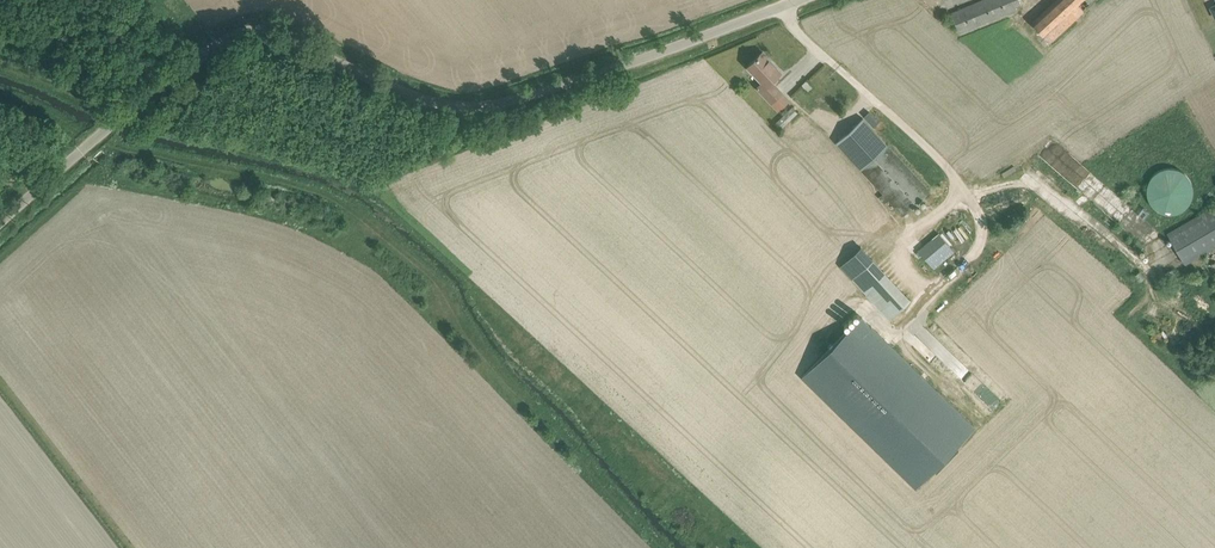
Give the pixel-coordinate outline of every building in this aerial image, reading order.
[(959,32),(1016,9),(1015,6),(1021,3),(1020,0),(983,0),(951,13),(959,32)] [(1032,22),(1051,42),(1084,11),(1078,4),(1082,0),(1057,0),(1032,22)] [(763,81),(757,87),(779,110),(790,100),(772,81),(781,71),(776,66),(781,61),(775,54),(770,59),(762,51),(748,65),(763,81)] [(865,116),(874,126),(879,121),(871,112),(870,111),(864,116),(865,116)] [(930,190),(863,117),(836,141),(883,193),(879,197),(885,203),(889,199),(903,215),(930,190)] [(1194,179),(1156,162),(1140,198),(1178,215),(1194,179)] [(1168,233),(1186,264),(1214,247),(1214,206),(1168,233)] [(939,233),(919,250),(934,268),(954,250),(939,233)] [(908,298),(859,244),(838,262),(888,316),(908,298)] [(861,316),(802,376),(916,487),(975,426),(861,316)]
